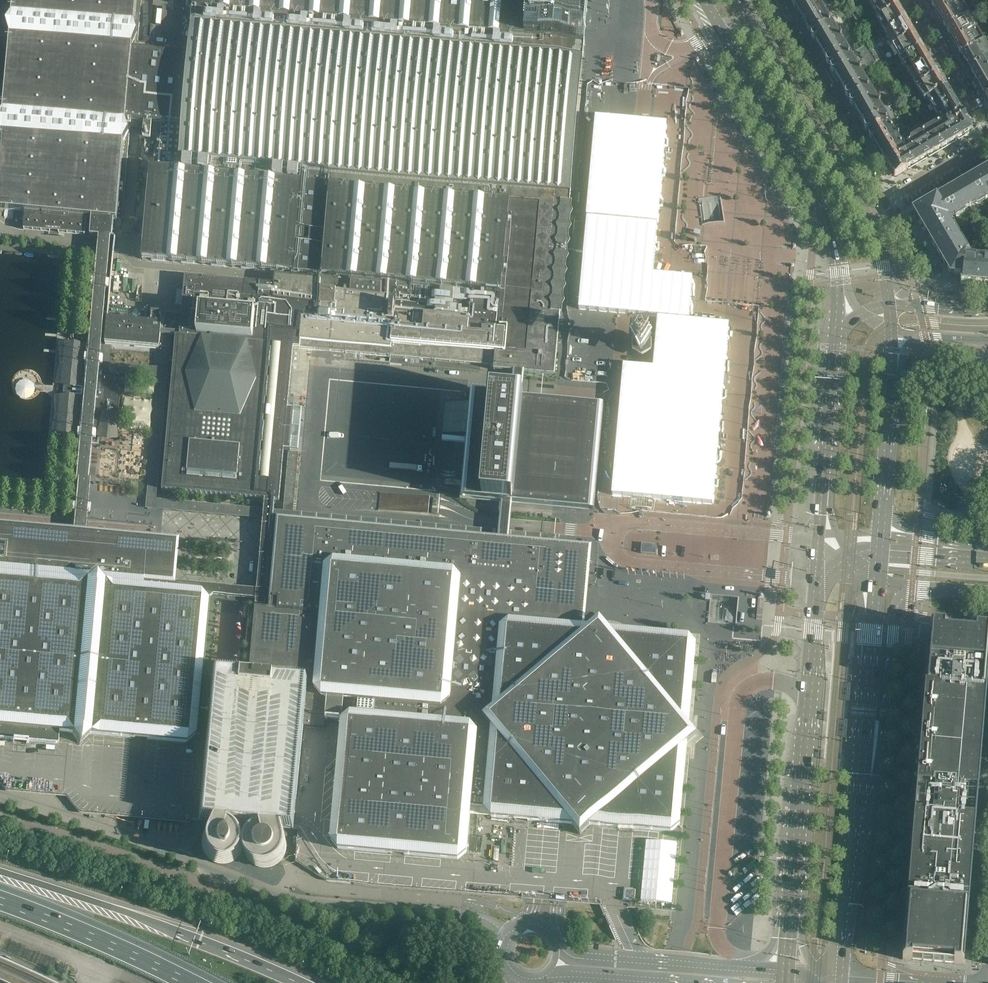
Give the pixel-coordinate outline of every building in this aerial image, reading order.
[(275,285),(557,311),(557,308),(558,308),(559,307),(560,306),(560,305),(559,305),(559,304),(558,304),(558,303),(562,259),(562,258),(560,258),(563,229),(565,229),(565,228),(564,228),(565,222),(566,206),(567,206),(566,206),(575,107),(585,0),(195,0),(195,7),(193,7),(191,22),(193,22),(190,53),(166,51),(166,48),(157,47),(157,50),(133,48),(133,43),(143,31),(135,18),(137,0),(14,0),(13,8),(3,19),(11,32),(4,105),(0,110),(0,125),(2,129),(0,152),(0,209),(25,211),(23,229),(85,235),(87,217),(92,217),(90,236),(100,237),(112,238),(114,220),(117,220),(118,208),(119,208),(119,203),(124,140),(135,128),(127,116),(127,114),(145,115),(144,132),(151,132),(153,117),(162,117),(157,167),(151,167),(143,259),(152,260),(152,261),(164,262),(164,261),(182,262),(181,263),(194,265),(194,263),(211,265),(211,266),(224,267),(224,266),(241,268),(241,269),(255,270),(255,269),(271,270),(271,271),(285,273),(285,271),(319,274),(318,280),(276,277),(275,285)] [(819,0),(816,0),(815,0),(796,0),(792,2),(802,18),(822,6),(819,0)] [(894,0),(868,0),(876,12),(878,11),(881,17),(898,7),(898,6),(898,5),(896,1),(894,0)] [(958,0),(937,0),(932,3),(932,5),(933,8),(935,8),(939,16),(960,4),(958,0)] [(968,17),(960,4),(939,16),(944,23),(943,25),(945,28),(946,28),(947,29),(968,17)] [(829,24),(824,15),(827,14),(822,6),(802,18),(811,35),(829,24)] [(910,28),(902,14),(903,12),(900,8),(899,8),(898,7),(881,17),(879,18),(885,27),(883,28),(885,33),(888,37),(890,36),(895,45),(914,34),(913,33),(914,32),(912,28),(910,28)] [(976,30),(968,17),(947,29),(947,30),(947,31),(948,34),(950,35),(955,42),(976,30)] [(865,79),(860,72),(856,64),(854,66),(843,48),(846,46),(837,32),(835,33),(829,24),(811,35),(822,53),(823,54),(823,55),(831,69),(830,71),(832,74),(834,74),(838,80),(839,81),(841,85),(842,87),(846,94),(845,94),(845,96),(847,99),(848,99),(849,99),(850,101),(850,102),(849,103),(851,107),(853,107),(860,118),(861,120),(865,127),(864,129),(866,132),(868,132),(868,133),(887,122),(881,113),(884,112),(879,104),(875,97),(873,98),(862,80),(865,79)] [(983,43),(976,30),(955,42),(959,49),(958,51),(960,54),(962,54),(962,55),(983,43)] [(926,55),(918,41),(918,39),(916,35),(914,35),(914,34),(895,45),(901,54),(898,55),(904,64),(906,63),(911,72),(930,61),(929,60),(930,59),(927,55),(926,55)] [(983,43),(962,55),(970,68),(987,57),(987,51),(983,43)] [(987,57),(970,68),(985,94),(987,92),(987,58),(987,57)] [(942,82),(934,68),(934,66),(932,63),(930,62),(930,61),(911,72),(916,81),(914,83),(917,87),(919,91),(921,90),(927,99),(928,99),(947,88),(943,82),(942,82)] [(962,113),(950,93),(947,88),(928,99),(936,112),(940,119),(942,119),(944,123),(945,125),(947,123),(962,115),(962,113)] [(918,115),(914,107),(908,110),(912,118),(918,115)] [(972,131),(967,122),(968,122),(963,113),(962,113),(962,115),(947,123),(957,140),(972,131)] [(896,138),(887,122),(868,133),(870,134),(869,135),(869,136),(870,139),(872,140),(873,140),(878,149),(896,138)] [(957,140),(947,123),(945,125),(944,123),(931,130),(942,148),(957,140)] [(942,148),(931,130),(917,139),(927,157),(942,148)] [(906,155),(904,152),(896,138),(878,149),(879,151),(879,150),(880,152),(883,158),(882,160),(884,163),(886,163),(888,165),(906,155)] [(927,157),(917,139),(910,143),(909,146),(910,148),(904,152),(906,155),(912,166),(927,157)] [(907,169),(912,166),(906,155),(888,165),(889,167),(890,167),(890,168),(890,169),(894,176),(895,177),(907,169)] [(987,168),(987,169),(986,167),(981,170),(982,171),(973,177),(986,199),(987,197),(987,168)] [(986,199),(973,177),(964,182),(963,180),(958,183),(959,185),(958,185),(969,205),(974,202),(976,205),(986,199)] [(969,205),(958,185),(956,186),(956,185),(951,188),(951,189),(943,194),(956,216),(965,211),(964,209),(969,205)] [(956,216),(943,194),(934,199),(933,198),(928,201),(929,202),(928,203),(942,227),(948,223),(947,219),(954,214),(955,216),(956,216)] [(942,227),(928,203),(914,211),(915,212),(916,211),(917,213),(916,214),(928,235),(942,227)] [(590,224),(565,222),(562,250),(587,252),(590,224)] [(959,237),(954,228),(951,229),(948,223),(942,227),(928,235),(933,243),(934,242),(935,244),(934,244),(933,243),(932,244),(935,249),(936,248),(937,250),(959,237)] [(72,538),(84,539),(84,531),(86,515),(89,515),(90,507),(87,506),(87,504),(89,483),(89,481),(92,446),(93,445),(93,443),(93,440),(96,440),(97,432),(94,432),(112,238),(100,237),(82,431),(79,430),(78,439),(81,439),(77,480),(77,482),(75,502),(75,505),(72,505),(71,513),(74,514),(72,530),(72,538)] [(967,252),(959,237),(937,250),(938,251),(936,252),(939,257),(940,256),(941,255),(942,257),(941,258),(946,265),(965,254),(967,252)] [(974,283),(976,260),(969,259),(965,254),(946,265),(951,274),(963,275),(962,282),(965,282),(965,281),(968,281),(968,282),(974,283)] [(982,258),(982,260),(976,260),(974,283),(981,283),(981,282),(983,282),(983,284),(985,284),(985,286),(987,286),(987,259),(982,258)] [(291,370),(293,347),(298,348),(300,348),(304,348),(308,349),(313,349),(345,352),(360,353),(361,353),(390,356),(394,356),(471,363),(477,364),(494,365),(494,370),(514,372),(525,373),(555,375),(560,311),(561,311),(561,310),(560,310),(560,311),(557,311),(275,285),(185,277),(181,316),(163,314),(160,348),(159,364),(168,365),(169,361),(175,361),(163,482),(162,490),(265,499),(275,500),(279,501),(284,450),(289,450),(290,451),(290,450),(289,450),(289,449),(289,446),(290,437),(290,433),(291,433),(292,433),(293,432),(294,431),(294,430),(294,429),(294,428),(293,428),(293,427),(292,426),(291,426),(291,421),(292,410),(292,409),(294,410),(294,409),(293,409),(287,408),(288,402),(288,399),(288,397),(289,393),(289,387),(290,375),(291,370)] [(160,348),(163,314),(152,313),(151,318),(152,318),(151,322),(107,318),(105,343),(160,348)] [(64,386),(64,385),(61,384),(65,345),(84,346),(83,354),(86,354),(87,345),(75,342),(59,343),(60,364),(56,384),(64,386)] [(119,409),(122,377),(103,376),(99,375),(100,368),(100,366),(93,365),(92,365),(87,365),(88,355),(87,355),(86,354),(83,354),(84,346),(65,345),(61,384),(64,385),(64,386),(63,395),(63,396),(60,396),(57,433),(76,434),(77,428),(78,428),(99,430),(101,430),(100,437),(115,438),(117,415),(118,415),(119,409)] [(514,372),(512,398),(519,399),(522,399),(525,373),(514,372)] [(78,428),(77,428),(76,434),(57,433),(60,396),(63,396),(63,395),(55,396),(55,415),(52,432),(66,437),(77,436),(78,428)] [(594,512),(604,407),(522,399),(519,399),(512,398),(492,396),(471,395),(469,420),(463,485),(463,488),(462,500),(483,502),(502,504),(510,504),(513,504),(594,512)] [(100,437),(101,430),(99,430),(99,437),(107,440),(118,439),(118,415),(117,415),(115,438),(100,437)] [(964,427),(957,427),(957,428),(957,431),(954,438),(952,443),(950,446),(948,450),(948,453),(947,458),(948,463),(949,468),(950,473),(952,476),(954,481),(957,485),(960,488),(976,489),(976,485),(978,480),(980,476),(982,471),(983,465),(983,460),(982,456),(980,448),(978,441),(975,435),(973,430),(971,428),(964,427)] [(279,829),(278,828),(285,829),(285,828),(290,828),(290,830),(295,830),(298,830),(297,842),(295,862),(327,881),(521,899),(522,899),(566,903),(567,903),(601,906),(614,907),(627,908),(675,912),(682,830),(690,749),(692,750),(695,750),(696,745),(704,738),(697,730),(697,725),(692,724),(700,636),(612,628),(612,625),(612,622),(607,622),(600,614),(592,621),(587,620),(585,620),(592,546),(558,543),(558,539),(558,536),(293,512),(298,453),(289,452),(283,510),(283,511),(274,510),(273,520),(271,546),(270,556),(269,561),(281,562),(278,592),(277,601),(277,611),(265,610),(256,609),(254,628),(251,628),(248,628),(247,645),(249,645),(252,645),(250,668),(268,669),(267,674),(307,678),(306,683),(275,680),(225,676),(211,675),(210,685),(205,738),(203,760),(195,760),(191,805),(187,804),(193,737),(198,684),(202,685),(210,595),(199,594),(141,589),(142,584),(142,580),(174,582),(178,540),(84,531),(84,539),(72,538),(72,530),(0,523),(0,785),(6,792),(65,797),(79,814),(189,824),(189,820),(197,821),(213,822),(204,849),(205,852),(206,854),(208,857),(211,859),(213,861),(216,862),(219,863),(222,863),(226,863),(229,862),(232,861),(234,859),(237,857),(239,855),(240,852),(242,849),(242,846),(243,843),(242,840),(242,837),(240,834),(239,831),(237,829),(234,827),(232,825),(229,824),(226,823),(231,824),(231,823),(259,825),(259,826),(261,827),(258,827),(255,829),(252,831),(250,834),(248,837),(246,840),(245,843),(245,847),(245,850),(246,854),(247,857),(249,860),(251,863),(253,866),(256,868),(260,869),(263,870),(266,870),(270,870),(274,870),(277,869),(280,867),(283,865),(285,862),(287,859),(289,856),(290,853),(290,849),(290,846),(289,842),(288,839),(286,836),(284,833),(282,830),(279,829)] [(430,497),(380,493),(379,510),(428,514),(429,510),(429,501),(430,497)] [(513,504),(502,504),(499,540),(509,541),(513,504)] [(646,544),(646,547),(641,547),(641,554),(656,555),(656,548),(652,548),(652,545),(646,544)] [(915,821),(930,822),(945,824),(974,826),(976,826),(976,823),(977,814),(977,807),(978,802),(978,796),(978,790),(979,783),(981,756),(982,746),(983,740),(983,731),(987,675),(987,631),(930,627),(930,637),(927,664),(922,724),(919,766),(918,781),(917,788),(914,821),(915,821)] [(915,821),(914,821),(913,837),(912,853),(925,854),(957,857),(972,858),(973,858),(974,842),(976,826),(974,826),(945,824),(930,822),(915,821)] [(973,858),(972,858),(957,857),(925,854),(912,853),(911,857),(911,864),(903,957),(903,960),(956,964),(964,965),(964,961),(970,890),(973,858)]
